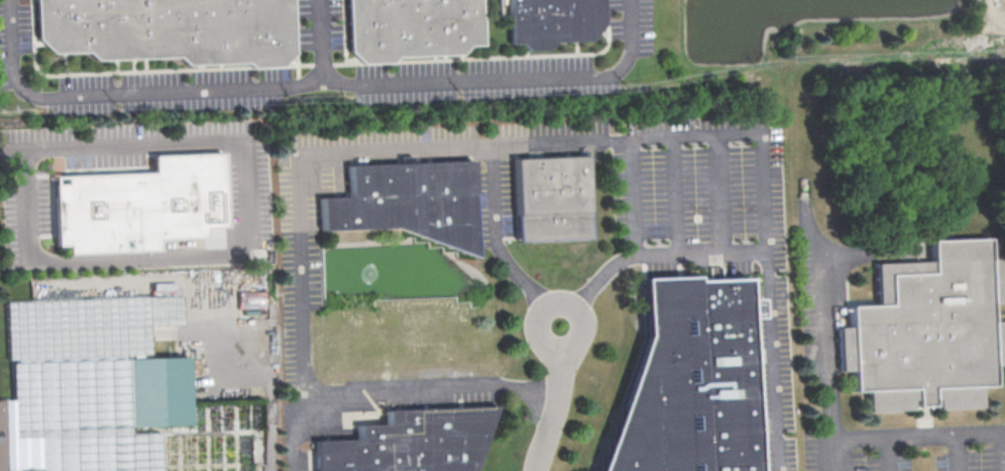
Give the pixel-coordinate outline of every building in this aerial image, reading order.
[(34,40),(49,54),(84,53),(94,61),(174,58),(184,66),(244,64),(249,68),(277,67),(291,56),(289,0),(33,0),(34,40)] [(348,55),(346,0),(477,0),(480,47),(465,47),(458,57),(394,58),(388,64),(359,65),(348,55)] [(508,44),(507,0),(601,0),(602,24),(587,41),(552,43),(544,50),(526,52),(519,45),(508,44)] [(50,178),(149,174),(148,158),(218,155),(221,228),(200,228),(200,240),(155,241),(155,252),(65,255),(64,246),(52,247),(50,178)] [(584,158),(587,240),(517,243),(513,161),(584,158)] [(345,167),(470,162),(474,258),(458,258),(456,253),(444,254),(442,254),(441,248),(428,248),(427,243),(414,243),(414,238),(407,237),(388,229),(318,230),(317,199),(346,198),(345,167)] [(203,228),(204,236),(224,235),(224,227),(203,228)] [(851,392),(848,307),(876,305),(874,264),(929,262),(928,243),(986,241),(987,260),(998,259),(1000,303),(989,304),(990,322),(1002,322),(1004,365),(991,366),(992,387),(978,387),(979,410),(936,412),(935,400),(931,401),(931,406),(913,407),(913,401),(909,401),(909,413),(865,415),(865,392),(851,392)] [(743,279),(752,470),(592,470),(641,336),(638,280),(691,277),(691,282),(743,279)] [(262,307),(262,292),(239,291),(239,308),(247,308),(247,307),(262,307)] [(157,433),(159,470),(0,470),(0,402),(10,401),(5,303),(177,296),(179,338),(124,340),(125,367),(172,365),(175,427),(129,429),(129,434),(157,433)] [(763,316),(763,299),(750,299),(750,316),(763,316)] [(491,408),(469,470),(314,470),(313,444),(355,442),(354,428),(383,427),(383,411),(491,408)]
